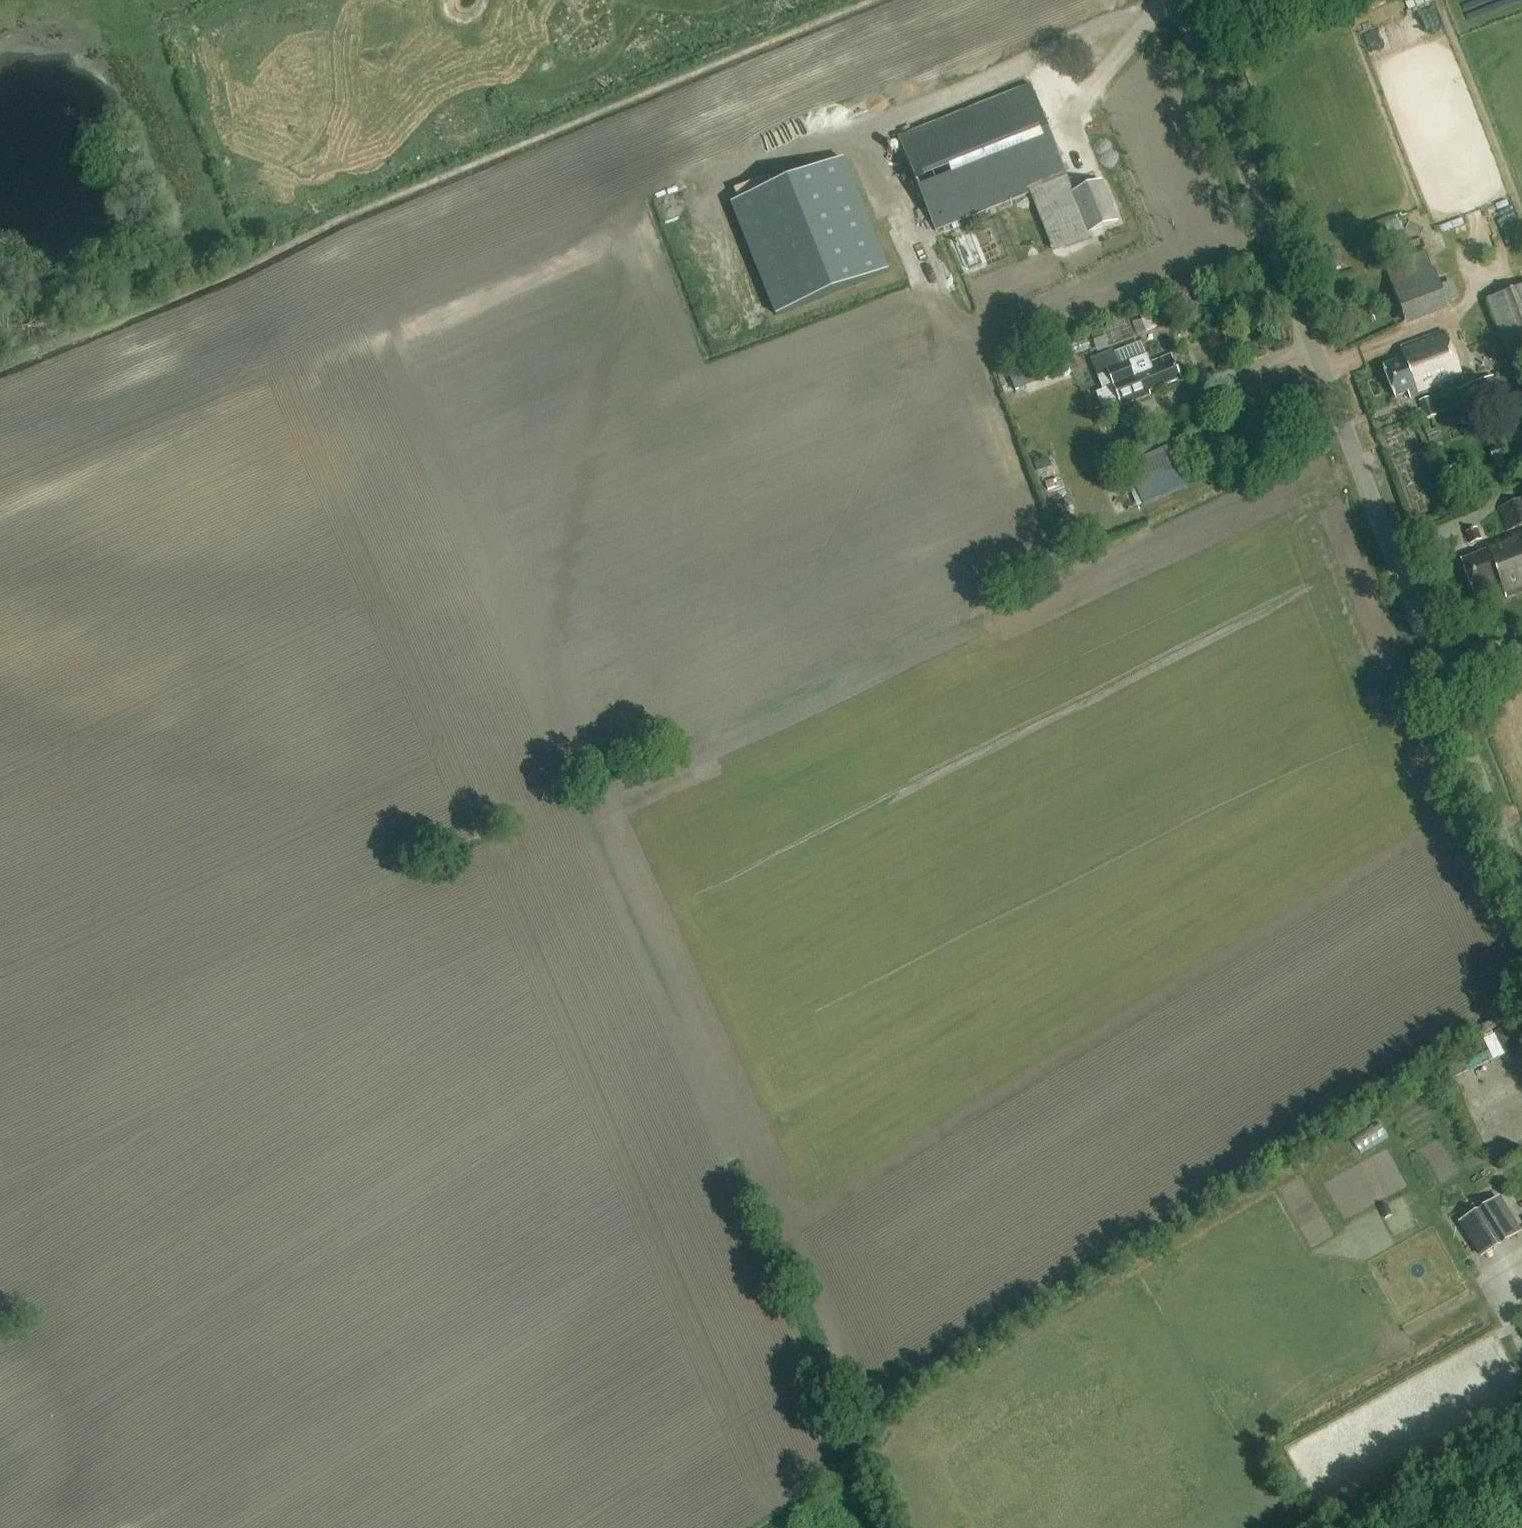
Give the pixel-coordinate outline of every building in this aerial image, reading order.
[(1089,234),(1118,222),(1102,183),(1074,194),(1031,86),(898,139),(936,232),(1044,189),(1054,214),(1078,205),(1089,234)] [(844,160),(732,205),(777,317),(889,272),(844,160)] [(1439,287),(1426,252),(1385,267),(1406,326),(1448,311),(1445,303),(1439,287)] [(1341,269),(1337,254),(1322,258),(1326,273),(1341,269)] [(1452,282),(1439,287),(1445,303),(1457,298),(1452,282)] [(1521,358),(1521,288),(1489,301),(1512,362),(1521,358)] [(1149,311),(1140,315),(1142,321),(1152,317),(1149,311)] [(1101,325),(1089,330),(1094,341),(1106,336),(1101,325)] [(1410,399),(1462,380),(1443,331),(1400,347),(1404,358),(1382,366),(1395,398),(1408,393),(1410,399)] [(1003,365),(1011,390),(1070,371),(1062,346),(1003,365)] [(1130,363),(1120,367),(1114,352),(1091,361),(1098,378),(1099,377),(1104,390),(1113,386),(1121,407),(1149,395),(1148,392),(1180,380),(1171,356),(1150,365),(1147,356),(1130,363)] [(1458,390),(1473,429),(1508,416),(1493,377),(1458,390)] [(1435,413),(1429,398),(1416,403),(1422,419),(1435,413)] [(1122,443),(1114,447),(1123,467),(1154,454),(1143,430),(1121,440),(1122,443)] [(1189,486),(1179,464),(1171,447),(1128,467),(1135,484),(1145,506),(1189,486)] [(1492,459),(1502,455),(1499,447),(1489,451),(1492,459)] [(1498,509),(1507,532),(1521,526),(1521,499),(1498,509)] [(1466,533),(1470,544),(1482,540),(1477,528),(1466,533)] [(1487,546),(1489,551),(1462,562),(1474,593),(1501,582),(1507,598),(1521,592),(1521,533),(1487,546)] [(1449,1078),(1502,1054),(1492,1032),(1439,1056),(1449,1078)] [(1381,1128),(1354,1139),(1359,1150),(1386,1139),(1381,1128)] [(1481,1258),(1521,1232),(1521,1231),(1501,1196),(1459,1223),(1481,1258)]
